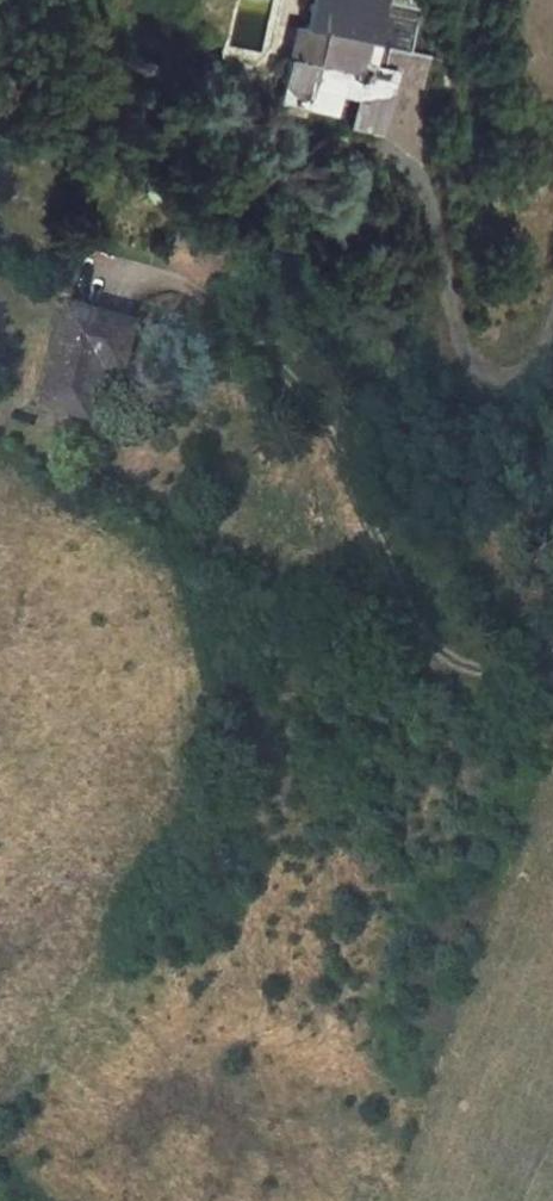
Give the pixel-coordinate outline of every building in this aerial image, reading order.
[(299,27),(290,26),(274,102),(333,114),(338,95),(352,98),(346,128),(380,135),(391,82),(398,49),(408,51),(420,0),(306,0),(299,27)] [(429,56),(408,51),(398,49),(391,82),(421,88),(429,56)] [(133,321),(68,304),(41,403),(88,416),(102,364),(97,363),(99,352),(123,358),(133,321)]
